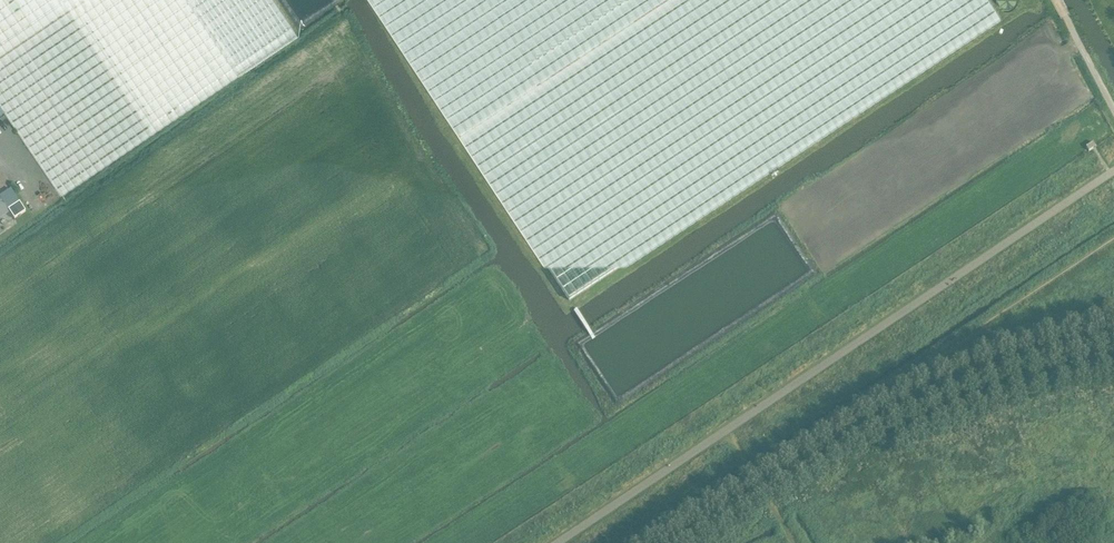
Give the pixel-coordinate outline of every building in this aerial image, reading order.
[(5,110),(61,193),(298,33),(275,0),(0,0),(0,114),(5,110)] [(452,123),(569,301),(1001,16),(990,0),(371,0),(452,123)] [(1093,143),(1086,147),(1089,152),(1096,147),(1093,143)] [(20,203),(9,210),(15,219),(26,212),(20,203)]
